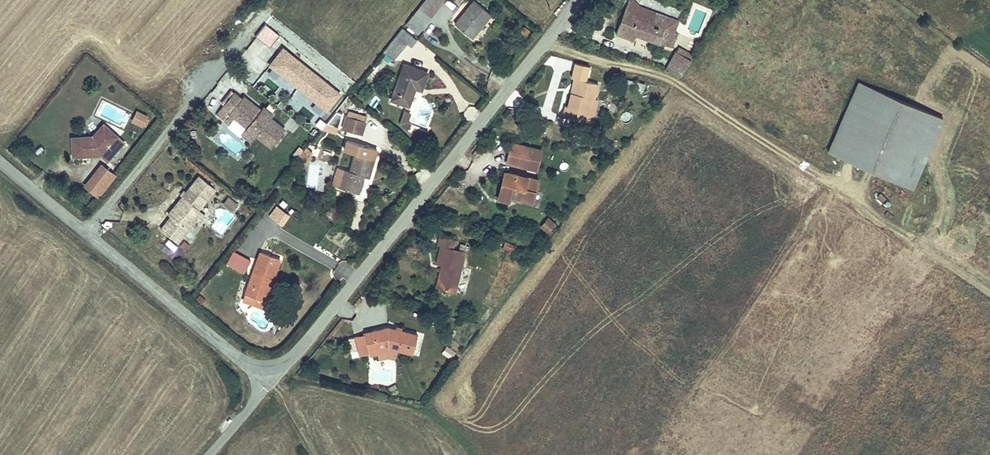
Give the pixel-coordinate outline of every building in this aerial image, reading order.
[(613,34),(619,36),(621,32),(631,35),(633,30),(672,44),(677,32),(673,30),(677,20),(638,5),(633,0),(624,0),(613,34)] [(471,3),(453,28),(471,42),(490,18),(471,3)] [(428,21),(417,11),(404,29),(415,38),(428,21)] [(255,35),(269,47),(279,35),(265,24),(255,35)] [(391,46),(402,55),(406,49),(409,51),(415,43),(401,32),(391,46)] [(267,65),(326,112),(341,93),(282,46),(267,65)] [(391,46),(383,56),(394,65),(402,55),(391,46)] [(681,46),(678,50),(692,56),(694,51),(681,46)] [(676,49),(669,69),(684,74),(696,58),(692,56),(678,50),(676,49)] [(423,93),(430,75),(407,66),(393,101),(410,108),(417,90),(423,93)] [(597,116),(600,102),(598,102),(601,88),(579,83),(576,96),(573,95),(569,110),(567,110),(565,118),(592,124),(594,116),(597,116)] [(858,85),(827,154),(909,192),(940,123),(858,85)] [(229,113),(246,128),(255,136),(269,148),(284,129),(243,95),(229,113)] [(332,110),(324,129),(335,133),(342,114),(332,110)] [(141,121),(143,114),(136,112),(134,119),(141,121)] [(405,113),(400,126),(408,133),(412,128),(407,125),(411,115),(405,113)] [(349,118),(346,131),(362,136),(366,122),(349,118)] [(117,133),(104,122),(99,127),(112,138),(117,133)] [(117,133),(112,138),(99,127),(92,135),(71,136),(72,155),(89,154),(89,150),(95,149),(99,154),(107,160),(124,140),(117,133)] [(255,136),(246,128),(240,135),(249,143),(255,136)] [(359,196),(363,179),(371,181),(378,151),(348,143),(346,153),(357,156),(352,175),(341,171),(336,189),(359,196)] [(528,168),(533,150),(514,145),(509,163),(528,168)] [(538,171),(542,152),(533,150),(528,168),(538,171)] [(304,168),(311,159),(304,153),(296,162),(304,168)] [(99,195),(115,176),(103,166),(87,185),(99,195)] [(179,200),(175,196),(162,211),(165,214),(154,227),(174,244),(193,220),(189,217),(195,210),(212,189),(194,173),(181,189),(185,193),(179,200)] [(506,174),(499,201),(511,203),(514,196),(532,201),(537,182),(506,174)] [(181,189),(175,196),(179,200),(185,193),(181,189)] [(237,206),(227,197),(222,203),(232,212),(237,206)] [(274,222),(281,212),(278,209),(270,219),(274,222)] [(196,223),(202,216),(195,210),(189,217),(193,220),(196,223)] [(282,229),(289,219),(281,212),(274,222),(282,229)] [(539,226),(547,233),(556,224),(548,217),(539,226)] [(442,266),(437,287),(460,293),(470,252),(457,249),(459,238),(442,234),(440,246),(444,247),(440,265),(442,266)] [(225,264),(244,273),(250,259),(232,250),(225,264)] [(248,298),(268,305),(274,285),(283,261),(262,253),(248,298)] [(274,285),(268,305),(273,307),(280,288),(274,285)] [(416,354),(420,335),(390,329),(367,335),(368,337),(373,354),(373,356),(382,354),(381,352),(392,349),(400,351),(416,354)] [(373,354),(368,337),(359,339),(364,357),(373,354)] [(441,353),(451,359),(456,352),(446,346),(441,353)] [(398,359),(400,351),(392,349),(381,352),(382,354),(384,360),(392,358),(398,359)]
